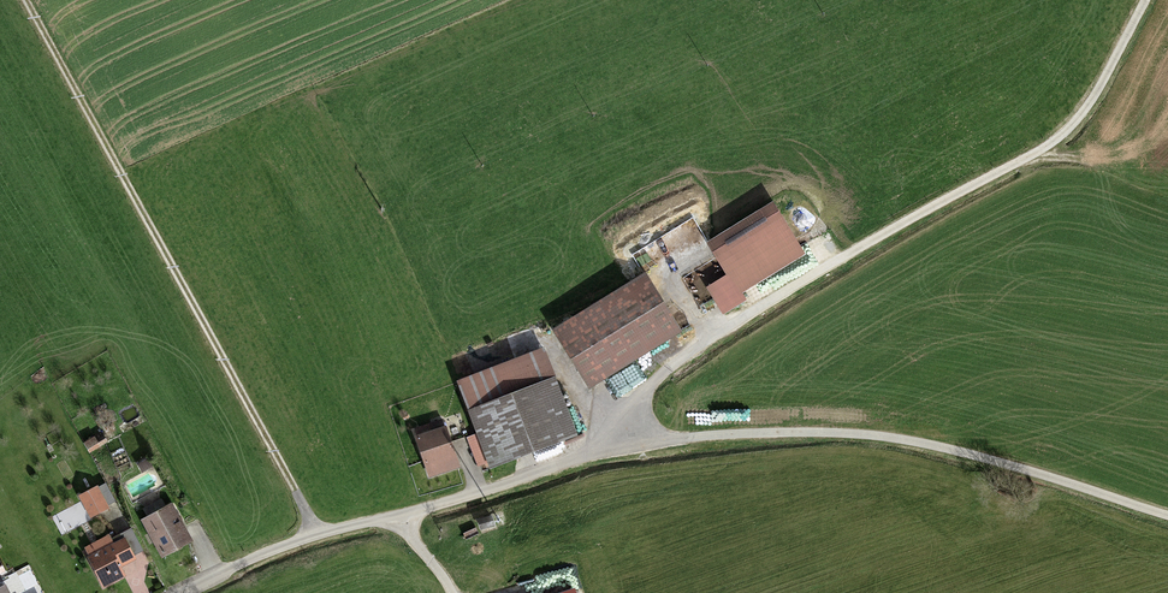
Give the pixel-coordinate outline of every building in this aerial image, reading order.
[(809,244),(776,191),(709,232),(741,285),(809,244)] [(645,261),(553,318),(591,379),(683,322),(645,261)] [(543,333),(456,367),(492,459),(580,424),(543,333)] [(447,415),(416,425),(431,468),(461,458),(447,415)] [(97,482),(78,492),(90,517),(110,508),(97,482)] [(171,500),(141,517),(163,556),(193,540),(171,500)] [(122,533),(85,553),(103,586),(127,573),(122,565),(136,558),(122,533)] [(0,587),(0,592),(17,592),(11,581),(0,587)]
